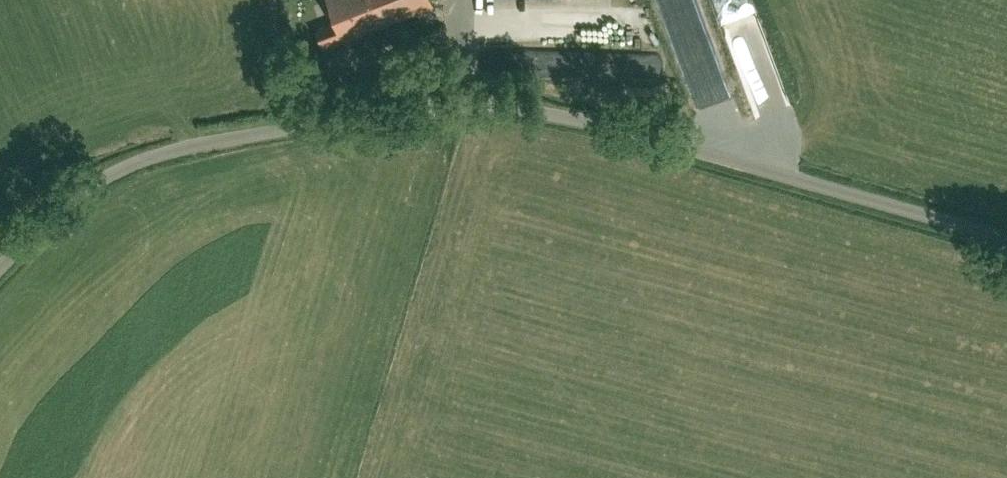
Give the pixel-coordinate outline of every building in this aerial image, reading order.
[(373,0),(329,0),(336,21),(317,28),(325,46),(383,24),(373,0)] [(383,24),(431,5),(429,0),(373,0),(383,24)] [(702,46),(703,9),(668,8),(668,45),(702,46)]
